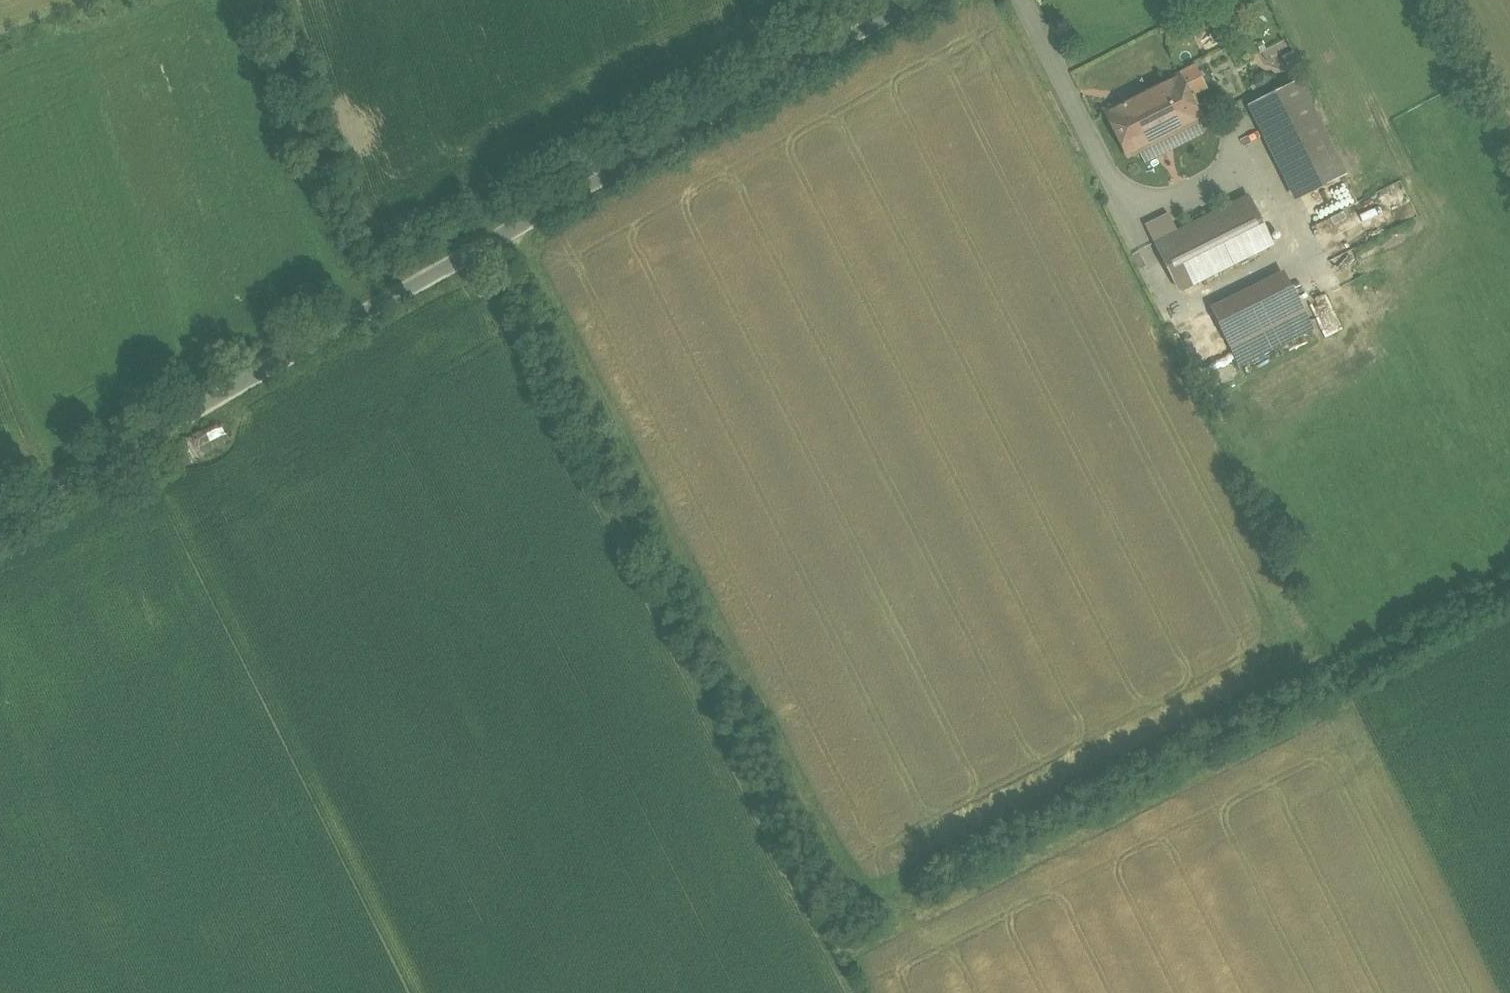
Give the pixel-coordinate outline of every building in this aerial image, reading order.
[(1178,77),(1107,113),(1128,155),(1199,119),(1196,111),(1200,106),(1194,95),(1187,95),(1178,77)] [(1300,85),(1254,108),(1299,199),(1346,176),(1300,85)] [(1251,200),(1160,246),(1183,292),(1274,247),(1251,200)] [(1325,236),(1346,218),(1339,210),(1319,228),(1325,236)] [(1283,267),(1211,303),(1242,366),(1314,329),(1283,267)]
